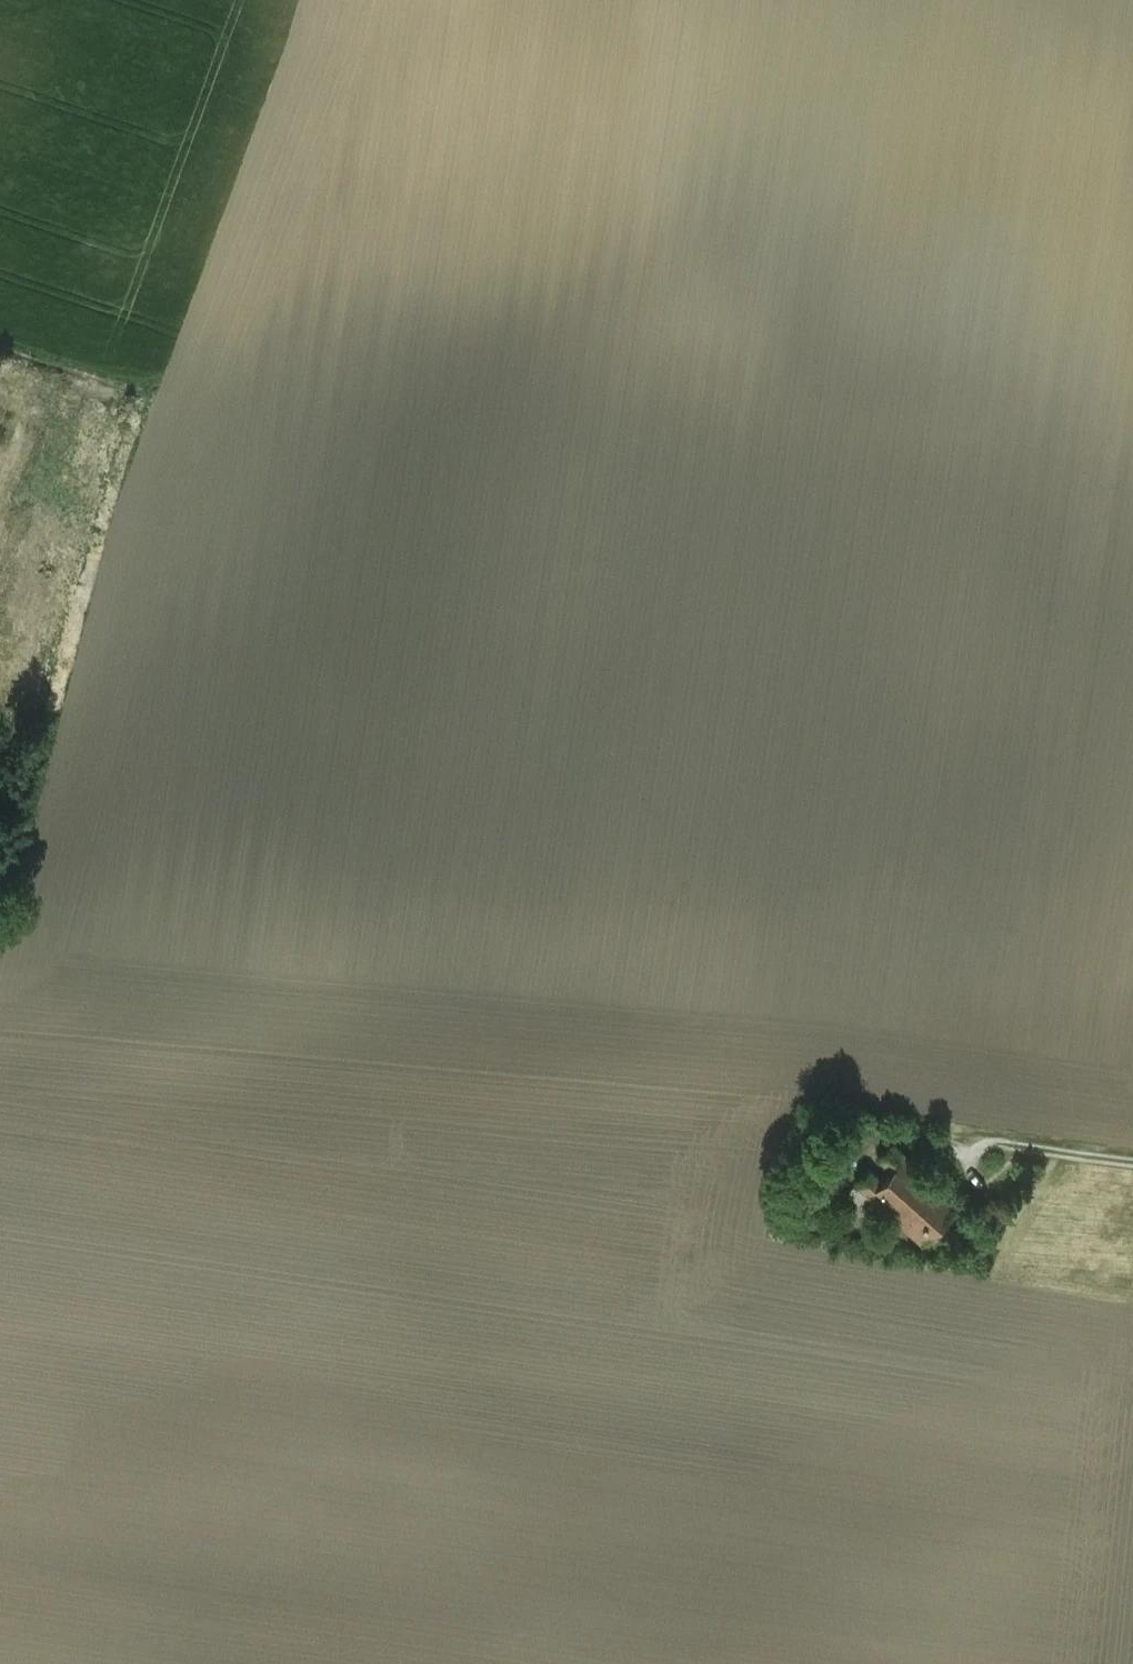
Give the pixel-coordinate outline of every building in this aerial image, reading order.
[(921,1170),(891,1143),(879,1157),(892,1169),(883,1180),(869,1168),(857,1182),(886,1208),(921,1170)] [(958,1203),(921,1170),(886,1208),(923,1242),(958,1203)]
